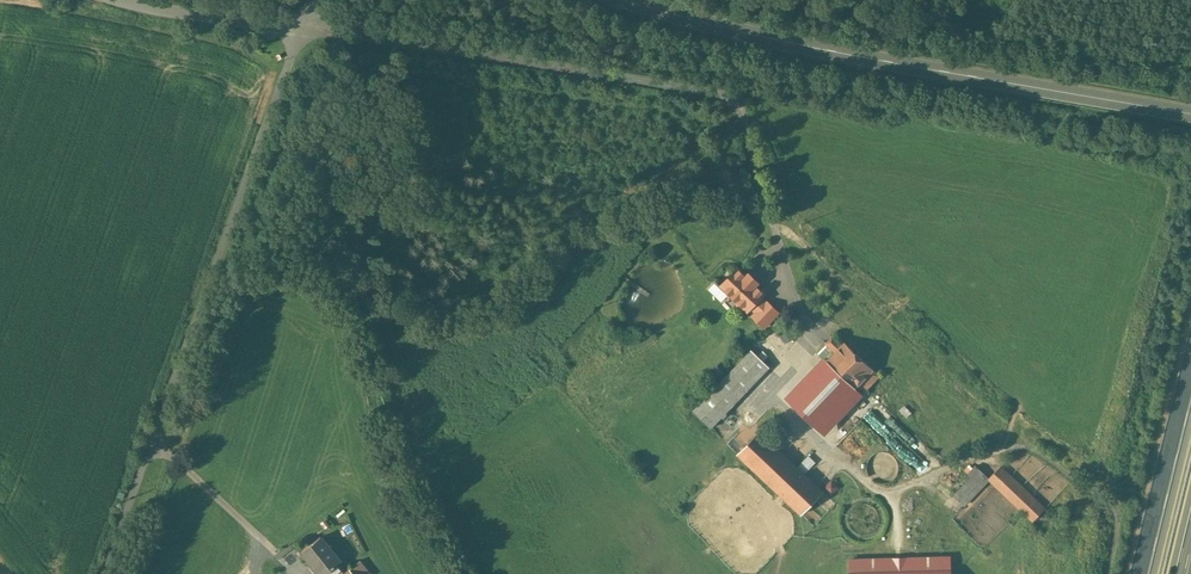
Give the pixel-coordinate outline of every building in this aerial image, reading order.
[(759,282),(749,273),(746,277),(738,269),(721,286),(724,290),(724,293),(728,296),(731,296),(737,301),(737,305),(740,308),(744,308),(747,311),(751,307),(756,312),(765,302),(760,297),(764,294),(755,286),(756,285),(759,282)] [(778,313),(766,301),(765,302),(756,312),(752,316),(764,328),(778,313)] [(842,345),(833,336),(825,343),(835,352),(822,365),(790,399),(820,426),(857,387),(863,393),(879,376),(844,342),(842,345)] [(751,350),(693,411),(710,428),(769,367),(751,350)] [(823,492),(759,431),(738,454),(802,514),(823,492)] [(897,473),(899,467),(897,461),(894,456),(888,452),(882,451),(876,453),(871,456),(868,461),(867,468),(868,474),(872,479),(877,482),(883,483),(889,482),(894,478),(897,473)] [(810,457),(803,462),(808,468),(815,463),(810,457)] [(976,466),(968,474),(971,477),(953,495),(964,505),(989,479),(988,479),(976,466)] [(1045,509),(1000,466),(988,479),(989,479),(1021,509),(1033,521),(1045,509)] [(833,481),(828,487),(834,492),(839,486),(833,481)] [(320,537),(300,553),(317,573),(322,573),(337,562),(339,561),(320,537)] [(849,560),(850,573),(950,573),(949,557),(849,560)] [(322,573),(342,573),(345,572),(337,562),(322,573)]
